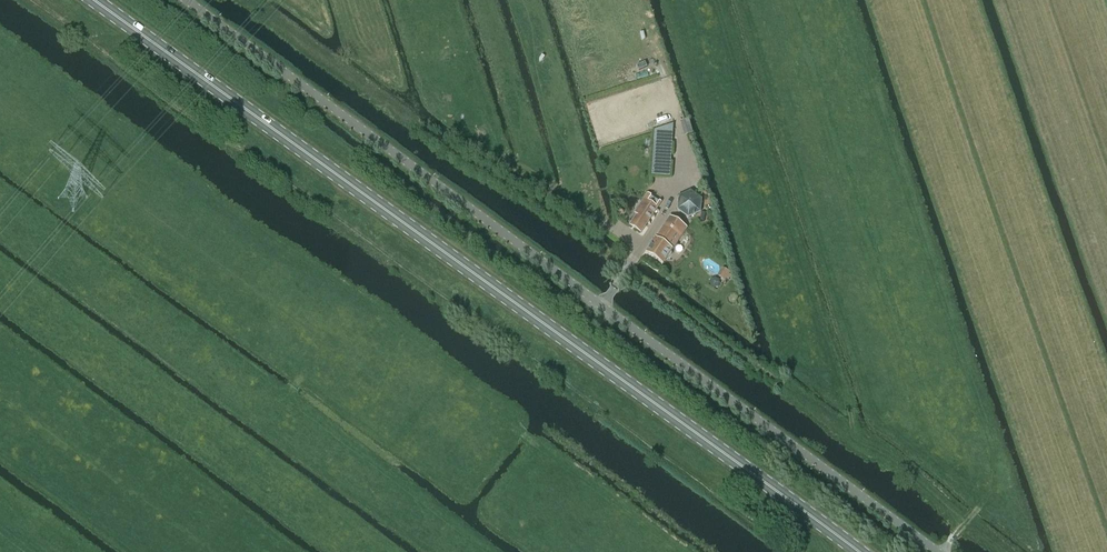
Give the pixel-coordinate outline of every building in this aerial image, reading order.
[(655,132),(655,140),(654,141),(672,142),(672,133),(655,132)] [(651,175),(652,175),(669,176),(670,163),(671,154),(672,144),(672,142),(654,141),(653,141),(651,175)] [(701,214),(702,200),(691,192),(678,198),(677,211),(688,219),(701,214)] [(646,202),(630,226),(641,233),(657,209),(646,202)] [(650,247),(646,253),(663,264),(667,259),(669,258),(672,254),(671,252),(687,228),(670,217),(654,241),(652,241),(649,245),(650,247)]
